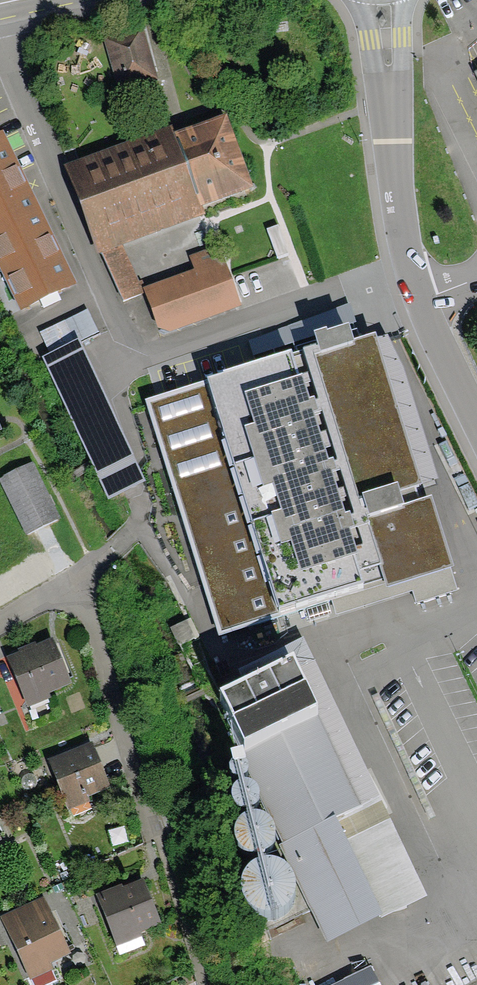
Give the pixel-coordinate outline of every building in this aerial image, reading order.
[(141,32),(104,43),(116,87),(153,77),(141,32)] [(173,137),(70,174),(100,256),(202,219),(200,213),(253,194),(227,125),(175,143),(173,137)] [(0,142),(0,268),(24,316),(76,290),(2,141),(0,142)] [(223,267),(145,294),(160,337),(237,310),(223,267)] [(376,334),(144,396),(218,637),(318,604),(356,592),(451,561),(431,497),(406,506),(397,492),(420,484),(376,334)] [(31,471),(3,485),(29,537),(56,523),(31,471)] [(53,648),(11,666),(29,707),(71,689),(53,648)] [(294,666),(223,702),(333,933),(422,890),(380,803),(358,814),(294,666)] [(91,752),(48,770),(66,811),(108,793),(91,752)] [(229,786),(236,786),(242,785),(250,781),(249,774),(245,767),(235,764),(224,772),(225,779),(229,786)] [(229,808),(237,816),(248,817),(256,815),(259,808),(260,803),(258,795),(255,791),(248,788),(236,791),(229,798),(229,808)] [(249,861),(261,860),(272,850),(274,842),(273,830),(266,826),(261,822),(249,822),(236,830),(234,844),(239,854),(249,861)] [(246,910),(261,922),(277,921),(294,903),(291,883),(288,874),(278,867),(262,864),(252,871),(245,879),(239,891),(246,910)] [(162,930),(145,887),(101,905),(119,948),(162,930)] [(23,932),(10,937),(29,980),(52,970),(50,965),(67,957),(48,915),(21,928),(23,932)] [(335,984),(380,984),(370,966),(335,984)]
